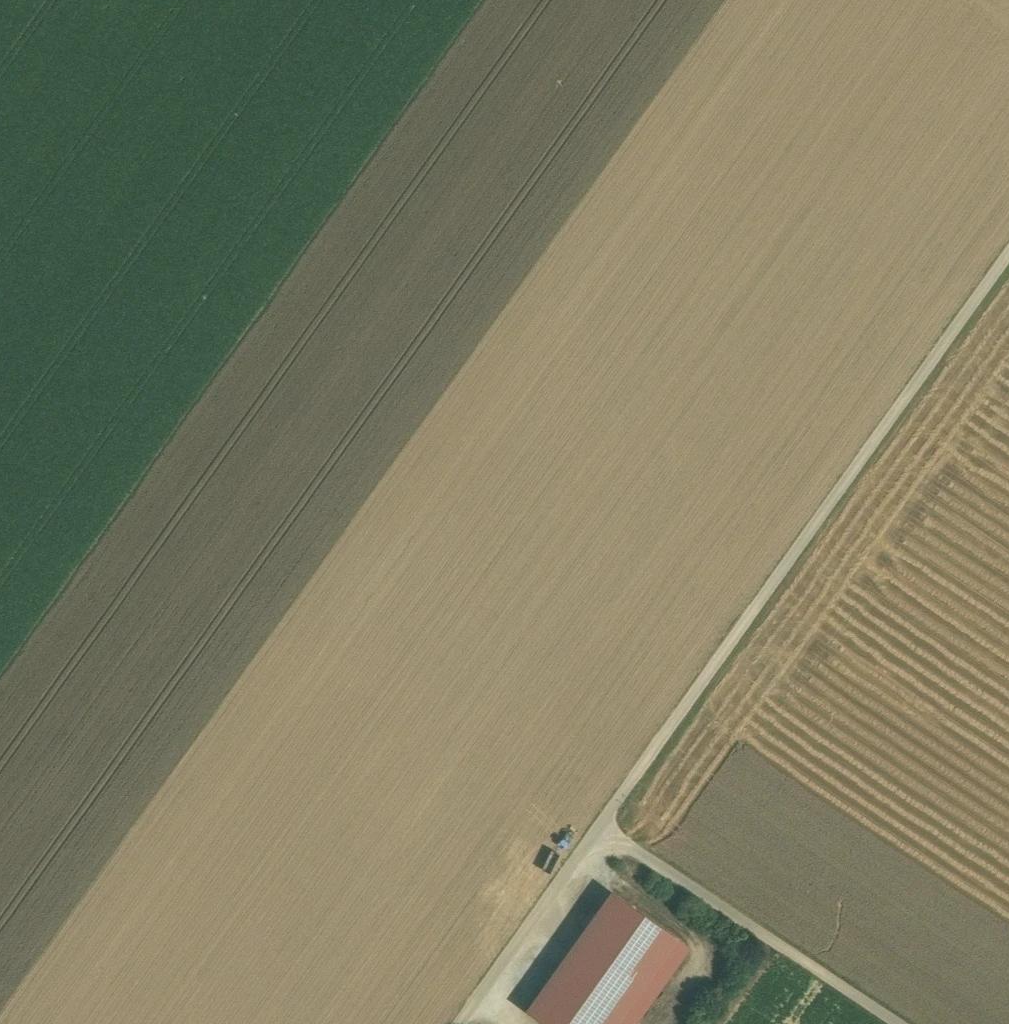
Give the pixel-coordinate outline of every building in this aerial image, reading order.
[(612,892),(527,1011),(545,1023),(618,1023),(678,940),(612,892)]
